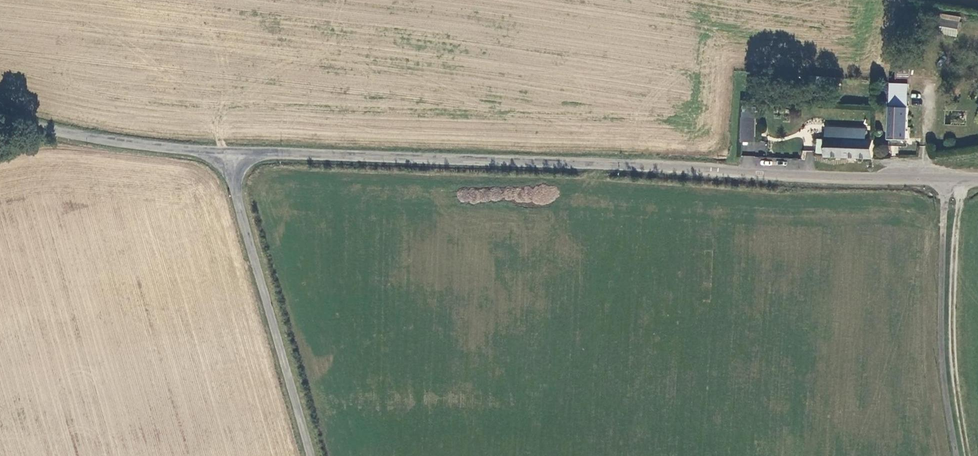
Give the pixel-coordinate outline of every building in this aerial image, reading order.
[(937,34),(957,36),(959,16),(939,14),(937,34)] [(908,106),(910,63),(897,64),(896,81),(893,80),(892,106),(908,106)] [(890,139),(907,141),(908,106),(892,106),(890,139)] [(755,114),(742,114),(742,124),(755,125),(755,114)] [(755,125),(742,124),(742,137),(755,137),(755,125)] [(825,156),(873,158),(873,139),(866,139),(866,128),(826,126),(825,156)]
